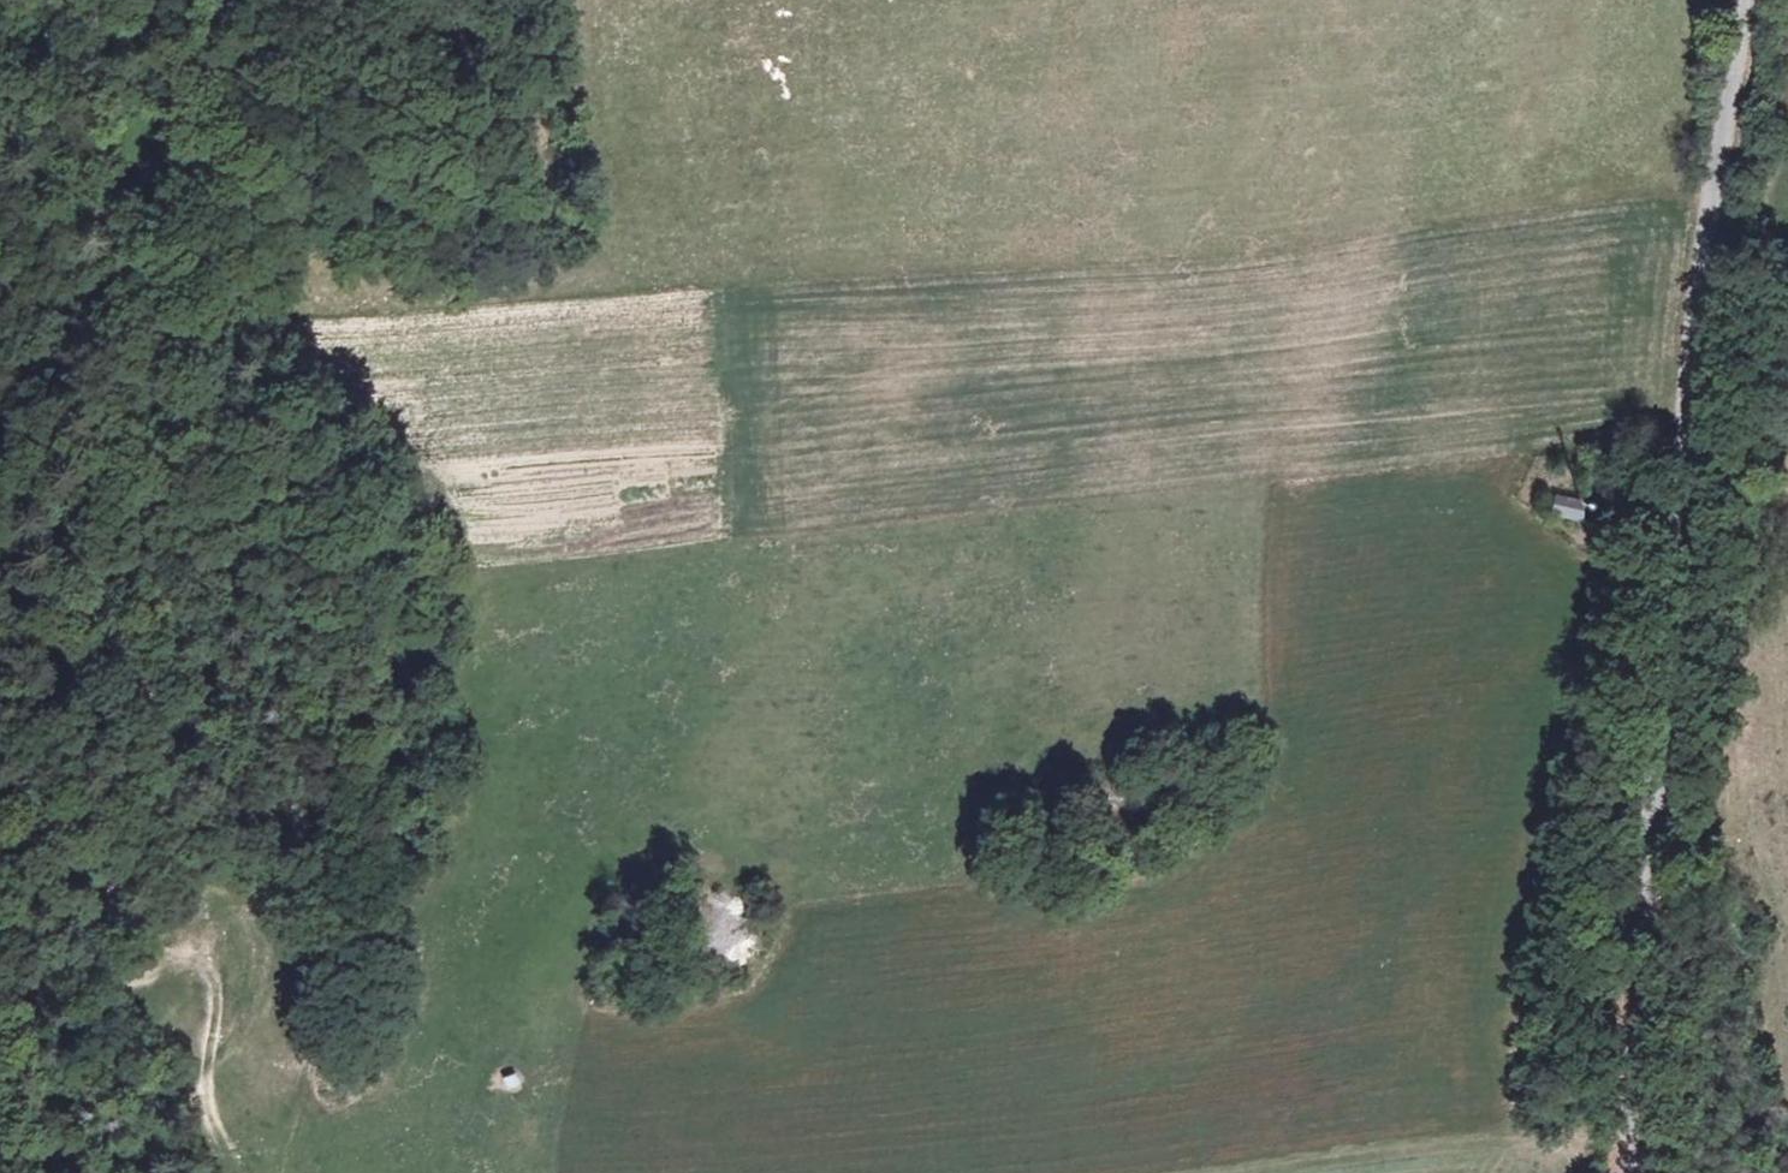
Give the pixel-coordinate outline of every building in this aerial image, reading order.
[(1548,515),(1577,522),(1582,500),(1553,494),(1548,515)]
